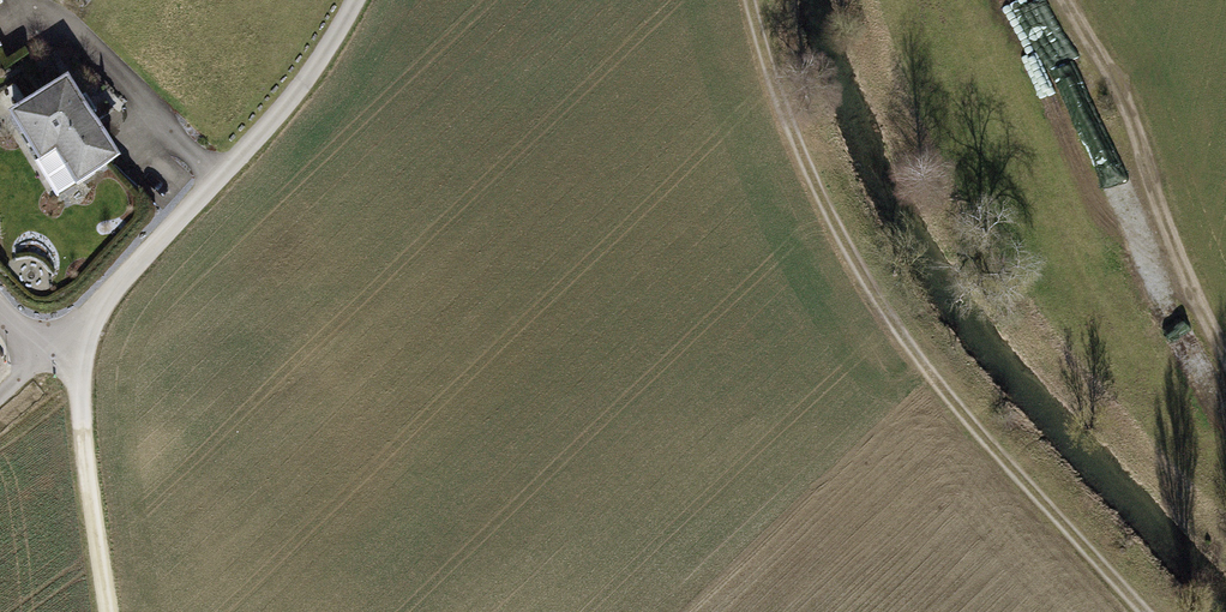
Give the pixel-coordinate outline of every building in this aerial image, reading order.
[(15,38),(0,15),(0,48),(15,38)] [(50,79),(0,109),(0,123),(49,204),(105,170),(50,79)]
